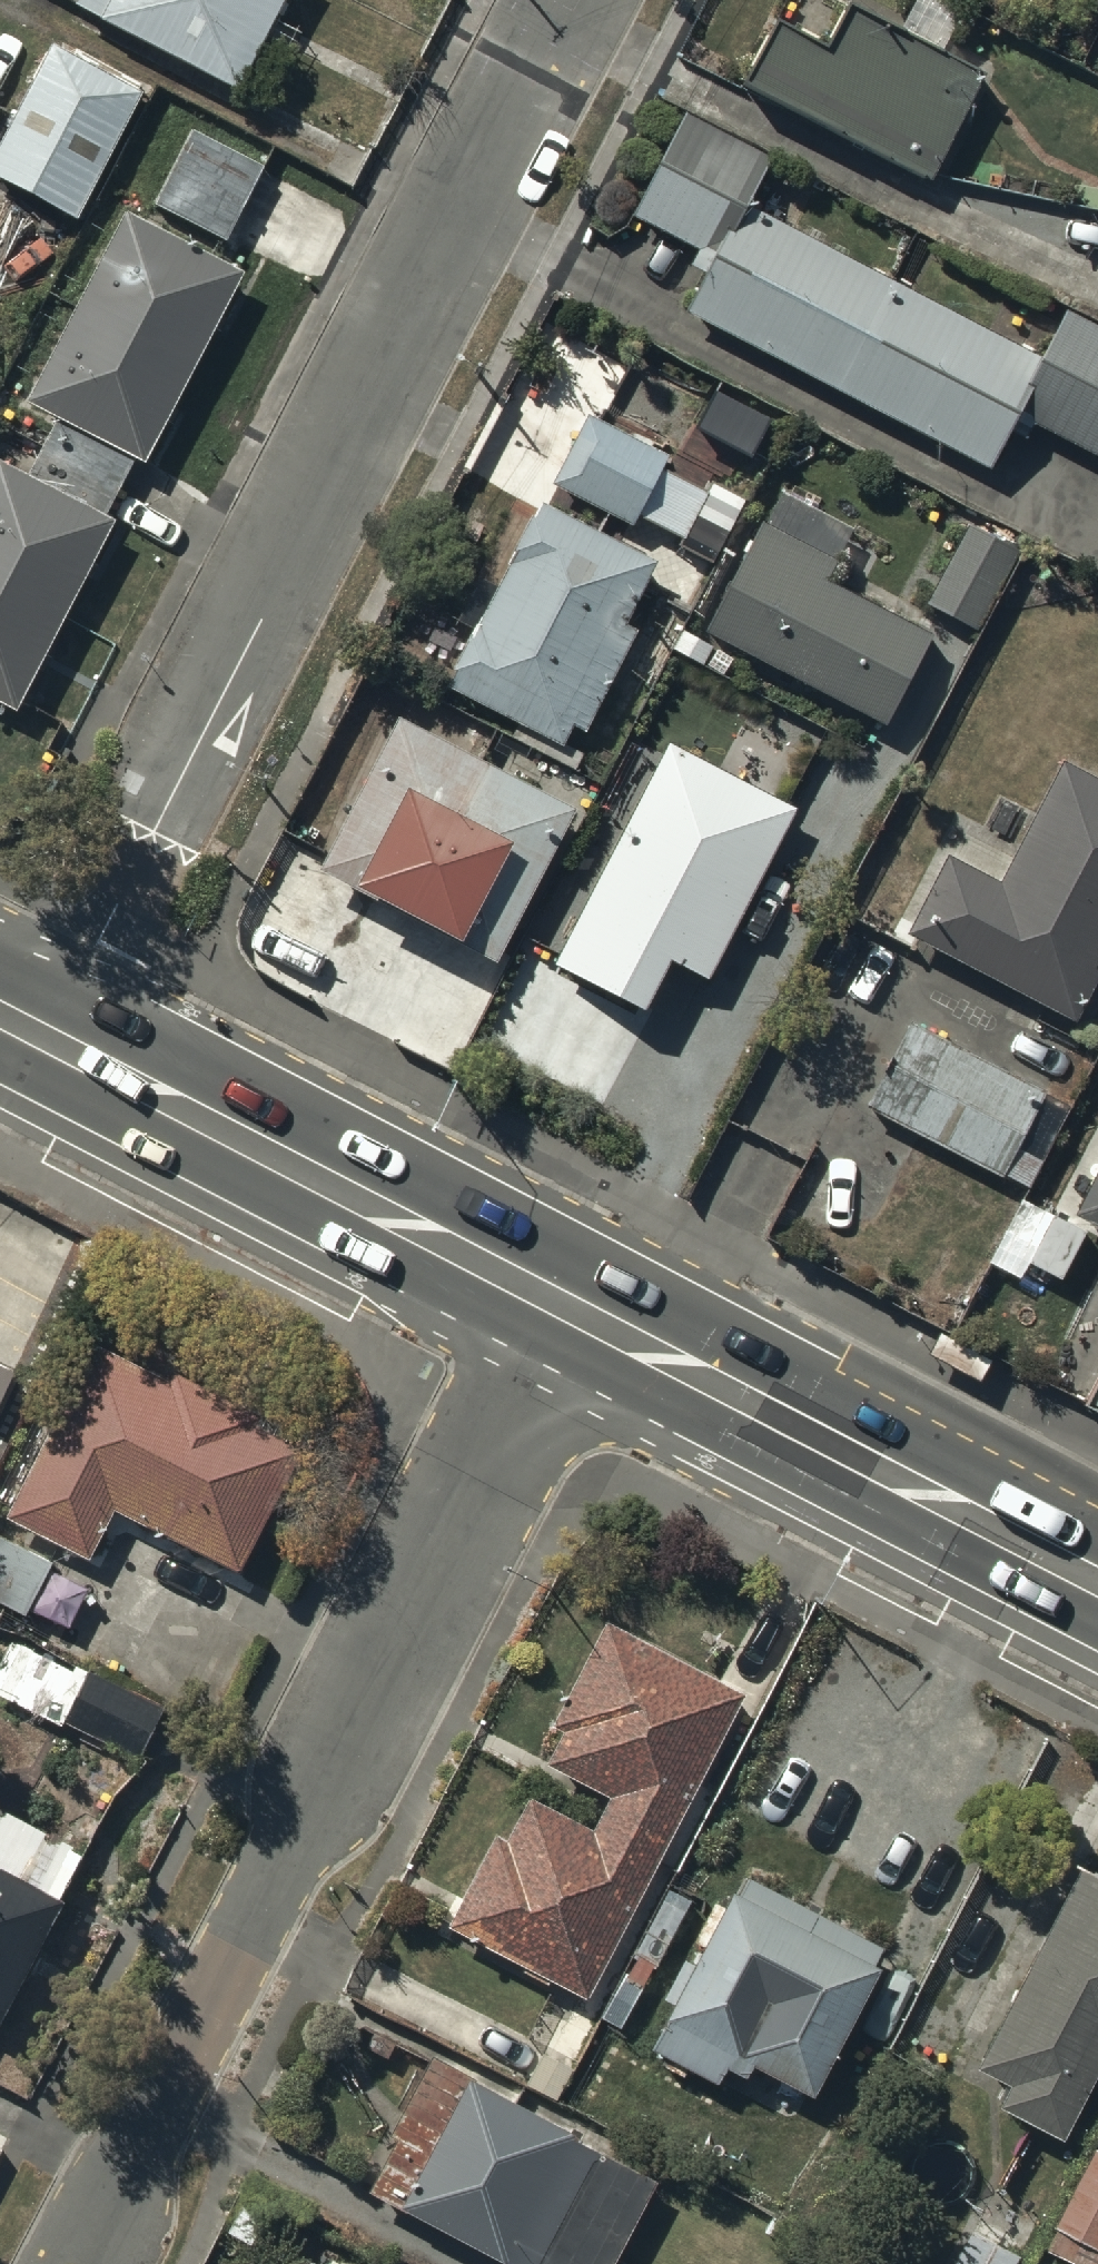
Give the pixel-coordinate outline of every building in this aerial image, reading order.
[(239,84),(282,0),(77,0),(77,1),(239,84)] [(743,72),(937,173),(988,75),(848,2),(828,41),(774,13),(743,72)] [(138,84),(55,43),(0,153),(0,169),(77,207),(138,84)] [(763,154),(685,111),(630,209),(708,253),(763,154)] [(157,204),(225,237),(261,165),(193,132),(157,204)] [(1042,353),(750,203),(735,232),(729,229),(688,308),(986,462),(1042,353)] [(128,215),(35,402),(148,457),(241,271),(128,215)] [(1020,411),(1097,452),(1097,327),(1071,313),(1020,411)] [(771,417),(714,389),(696,424),(752,453),(771,417)] [(666,457),(590,417),(556,481),(633,521),(666,457)] [(16,702),(136,466),(51,424),(29,467),(6,455),(0,466),(0,694),(16,702)] [(742,498),(710,481),(678,543),(710,559),(742,498)] [(663,562),(534,495),(436,684),(565,751),(663,562)] [(707,625),(891,720),(936,633),(826,577),(835,559),(761,521),(707,625)] [(1018,547),(970,522),(929,600),(978,625),(1018,547)] [(320,871),(497,962),(577,809),(401,717),(320,871)] [(798,812),(673,742),(551,959),(644,1011),(673,961),(704,979),(798,812)] [(1072,1024),(1097,974),(1097,781),(1064,764),(1000,887),(943,857),(903,936),(1072,1024)] [(1048,1093),(911,1022),(865,1110),(1002,1181),(1007,1173),(1032,1186),(1067,1118),(1042,1105),(1048,1093)] [(1077,1219),(1097,1230),(1097,1179),(1077,1219)] [(983,1381),(993,1361),(941,1334),(931,1354),(983,1381)] [(172,1386),(95,1348),(14,1508),(84,1543),(109,1493),(237,1557),(293,1446),(247,1423),(253,1412),(178,1374),(172,1386)] [(1097,1407),(1097,1373),(1084,1400),(1097,1407)] [(47,1559),(0,1537),(0,1594),(25,1606),(47,1559)] [(607,1814),(660,1843),(742,1688),(608,1617),(555,1718),(570,1726),(554,1756),(620,1790),(607,1814)] [(136,1751),(158,1704),(91,1673),(69,1720),(136,1751)] [(596,1835),(530,1801),(507,1845),(497,1840),(455,1918),(585,1986),(653,1857),(660,1843),(607,1814),(596,1835)] [(61,1904),(57,1901),(81,1854),(0,1812),(0,2022),(61,1904)] [(1081,1870),(984,2062),(1016,2078),(1005,2101),(1062,2130),(1097,2059),(1097,1879),(1081,1870)] [(883,1946),(747,1873),(654,2046),(717,2079),(727,2063),(742,2071),(752,2051),(810,2082),(883,1946)] [(434,2060),(396,2132),(403,2136),(375,2189),(518,2263),(607,2263),(654,2176),(434,2060)] [(1049,2250),(1076,2263),(1097,2263),(1097,2155),(1049,2250)] [(974,2233),(958,2263),(1010,2263),(1015,2254),(974,2233)]
